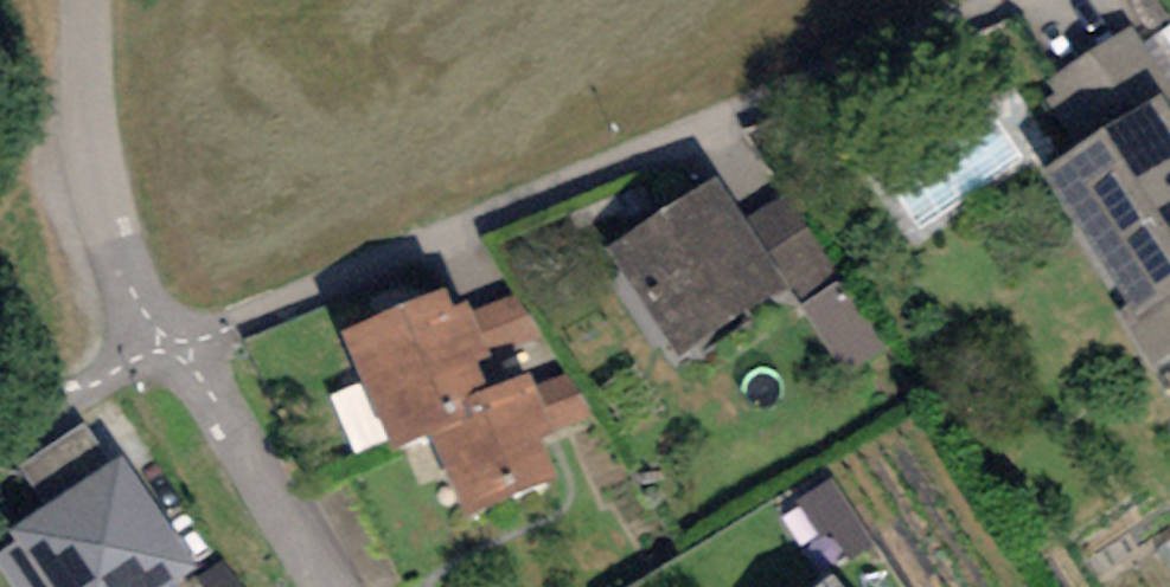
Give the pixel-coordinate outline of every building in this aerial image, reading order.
[(1169,106),(1169,85),(1129,26),(1036,89),(1078,149),(1161,92),(1169,106)] [(1161,92),(1078,149),(1040,173),(1127,305),(1115,314),(1150,368),(1169,355),(1169,106),(1161,92)] [(715,176),(607,248),(679,356),(787,284),(744,217),(715,176)] [(788,190),(744,217),(787,284),(799,305),(843,277),(788,190)] [(843,277),(799,305),(845,376),(889,348),(843,277)] [(473,312),(469,301),(455,307),(447,287),(343,332),(394,450),(432,434),(471,417),(464,400),(490,389),(478,362),(493,356),(490,350),(473,312)] [(522,295),(473,312),(490,350),(547,336),(522,295)] [(537,385),(531,372),(490,389),(464,400),(471,417),(432,434),(466,514),(558,476),(541,436),(555,430),(537,385)] [(572,373),(537,385),(555,430),(596,415),(572,373)] [(47,506),(111,462),(85,424),(21,468),(47,506)] [(123,455),(111,462),(47,506),(10,530),(18,542),(0,554),(0,568),(13,586),(168,586),(198,567),(123,455)] [(829,575),(814,586),(840,586),(829,575)]
